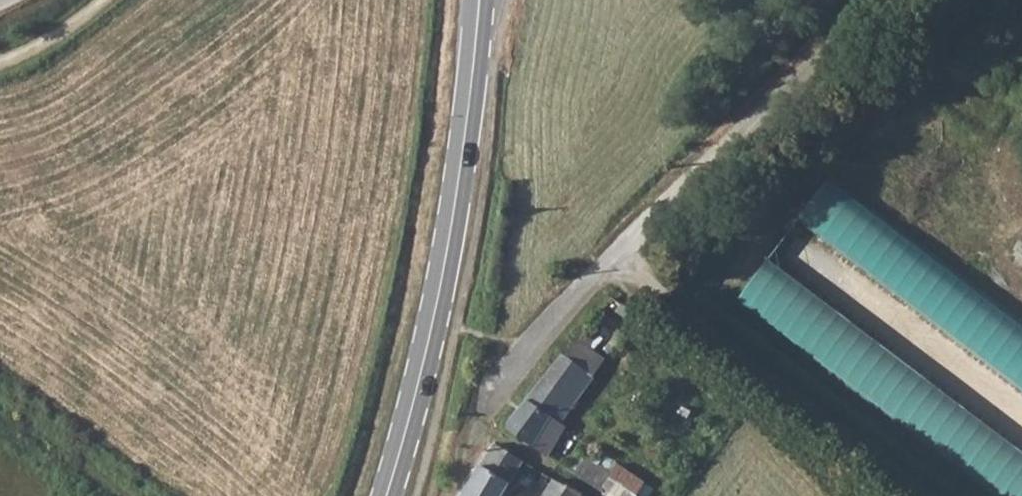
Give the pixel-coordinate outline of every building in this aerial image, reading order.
[(586,327),(504,426),(533,447),(604,362),(589,346),(596,338),(586,327)] [(464,493),(468,495),(505,495),(525,461),(495,443),(464,493)] [(569,469),(609,495),(636,495),(644,484),(604,457),(597,466),(581,455),(569,469)] [(554,479),(543,495),(581,495),(554,479)]
